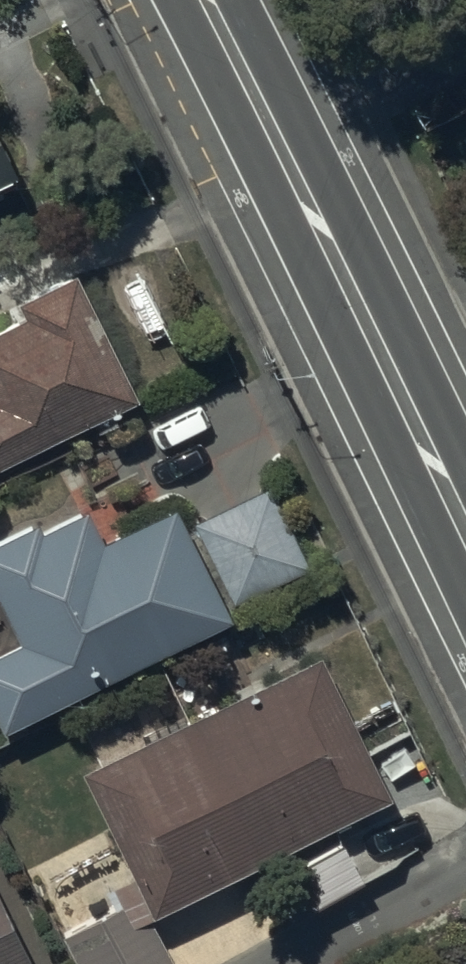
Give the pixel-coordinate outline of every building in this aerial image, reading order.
[(15,172),(0,142),(0,179),(15,172)] [(69,266),(16,291),(25,310),(0,322),(0,449),(127,390),(69,266)] [(260,487),(194,520),(231,593),(297,560),(260,487)] [(20,520),(0,530),(0,596),(19,635),(0,645),(0,708),(212,605),(163,505),(92,539),(76,506),(25,531),(20,520)] [(380,785),(359,745),(313,653),(89,766),(156,898),(380,785)] [(333,835),(264,873),(284,909),(353,870),(333,835)] [(131,896),(60,935),(76,963),(168,963),(137,907),(131,896)] [(0,925),(0,963),(20,963),(0,925)]
